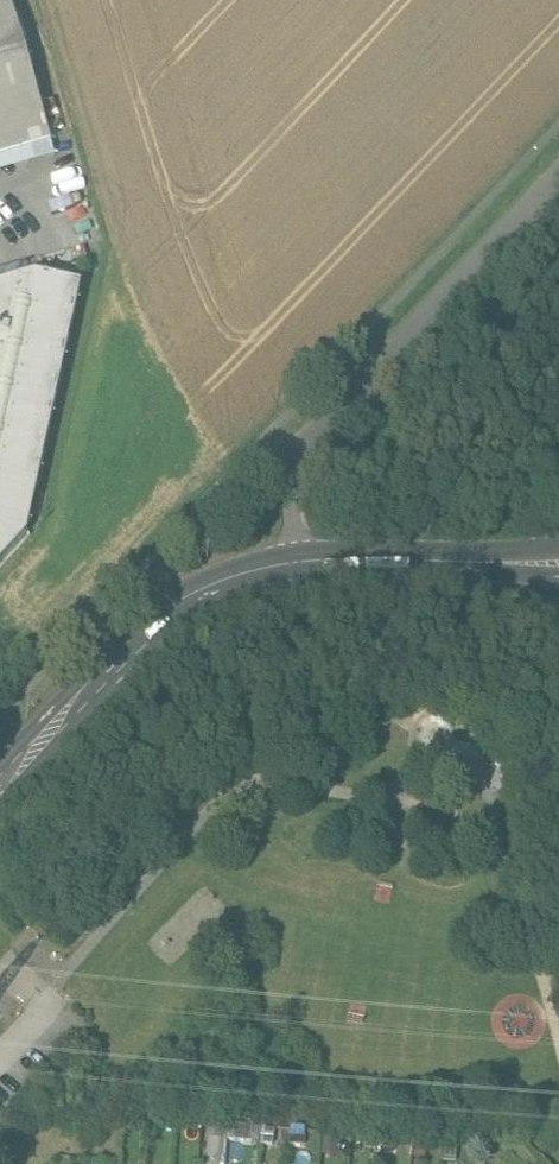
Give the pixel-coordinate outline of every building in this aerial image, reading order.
[(50,141),(8,0),(0,0),(0,156),(50,141)] [(25,533),(79,287),(33,276),(0,286),(0,560),(25,533)]
